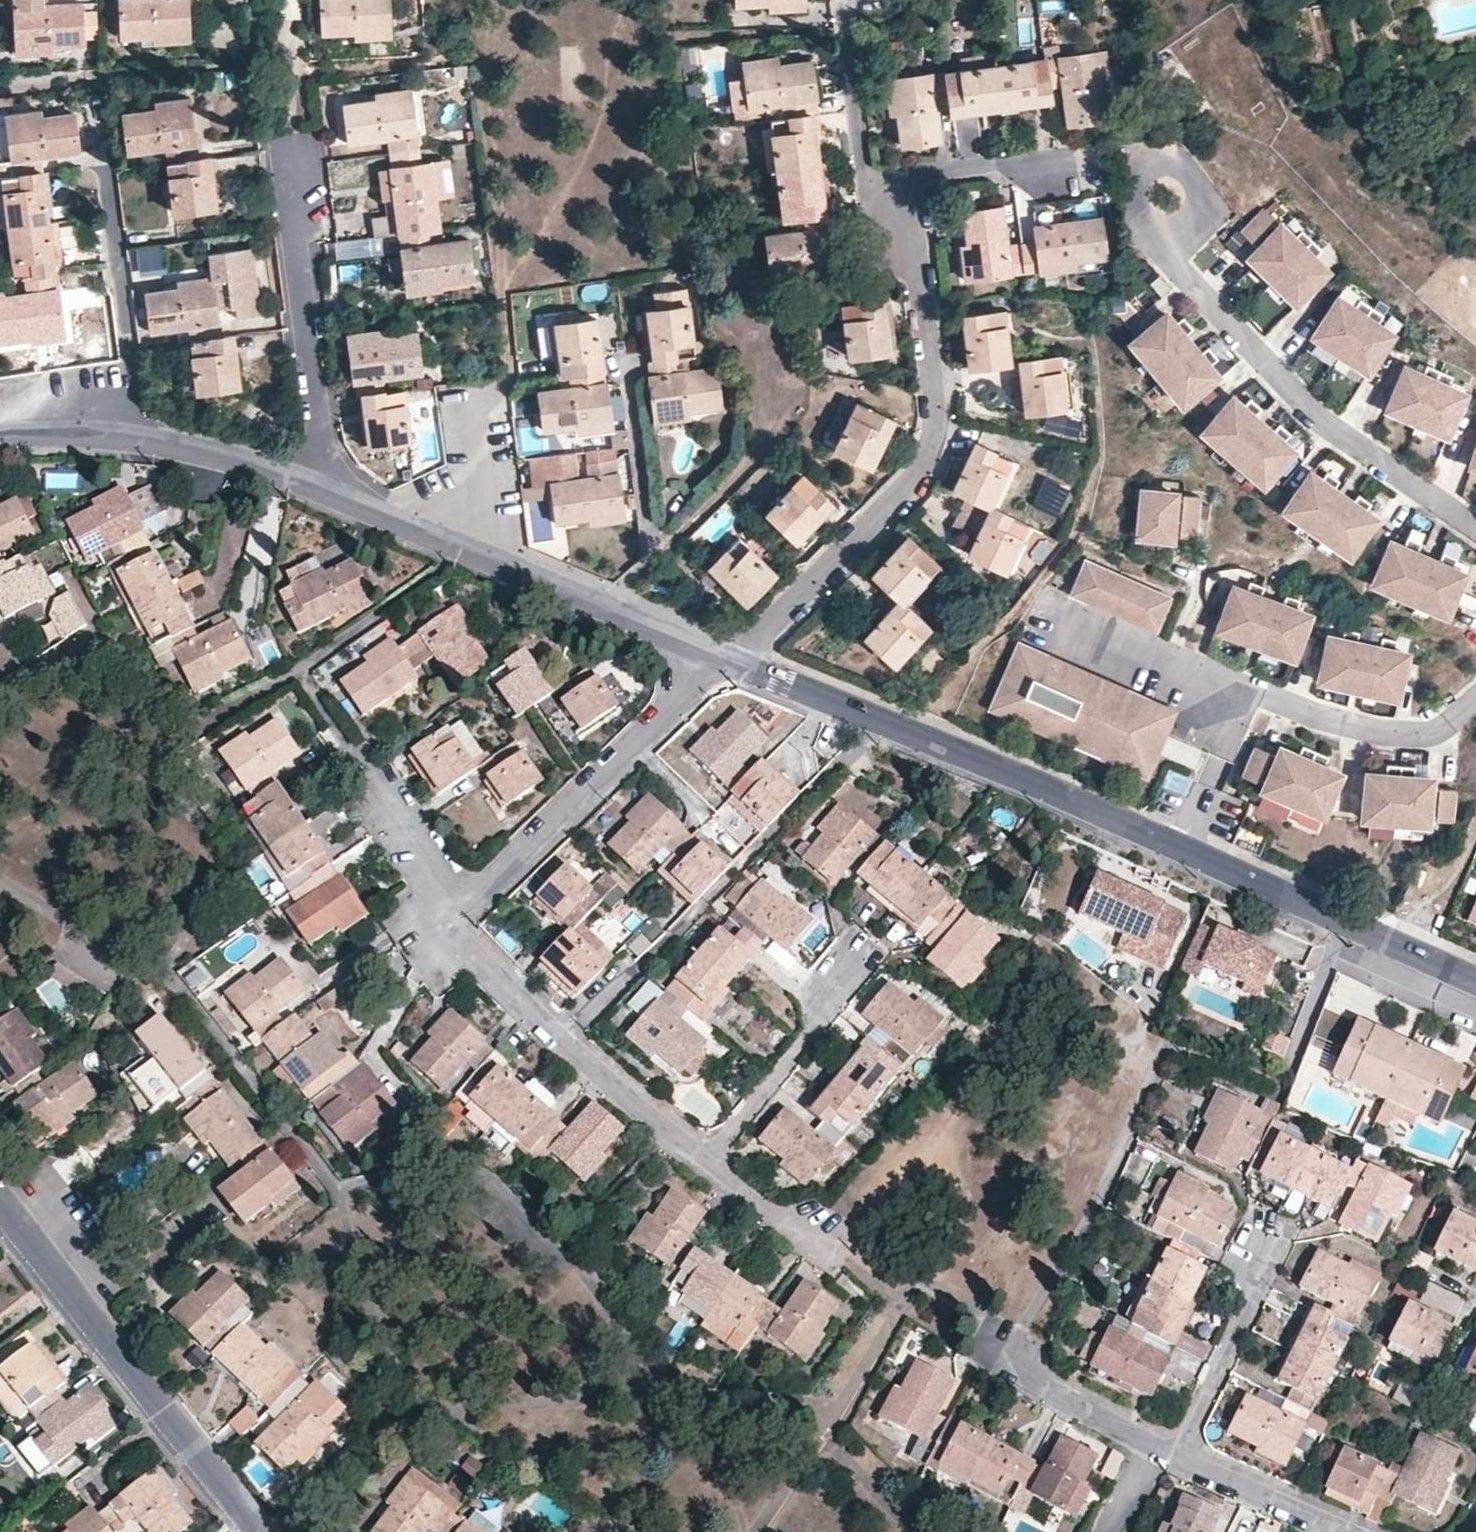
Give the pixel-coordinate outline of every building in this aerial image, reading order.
[(48,0),(19,0),(21,56),(70,54),(69,44),(89,43),(87,4),(48,5),(48,0)] [(124,48),(129,48),(161,47),(161,53),(188,52),(186,0),(122,0),(124,48)] [(325,14),(327,37),(351,36),(359,36),(359,32),(388,31),(392,31),(390,0),(325,0),(325,14)] [(388,31),(359,32),(359,36),(360,42),(393,40),(392,31),(388,31)] [(1095,54),(1048,61),(1051,88),(1067,86),(1073,125),(1108,121),(1105,87),(1101,87),(1095,54)] [(812,61),(785,65),(783,57),(747,61),(749,77),(753,107),(792,103),(794,118),(814,115),(818,115),(812,61)] [(1048,61),(999,67),(1004,109),(1038,105),(1053,103),(1051,88),(1048,61)] [(1004,109),(999,67),(950,74),(953,102),(955,115),(970,113),(1004,109)] [(953,102),(950,74),(900,80),(901,83),(904,116),(901,117),(904,147),(944,141),(940,103),(953,102)] [(753,107),(749,77),(735,79),(738,109),(753,107)] [(900,80),(888,82),(892,118),(901,117),(904,116),(901,83),(900,80)] [(418,136),(412,91),(380,96),(381,106),(347,111),(351,145),(390,141),(392,155),(392,156),(422,152),(422,151),(420,136),(418,136)] [(197,145),(192,100),(159,105),(160,110),(126,114),(132,153),(167,149),(169,164),(199,161),(197,145)] [(1038,105),(1004,109),(1005,116),(1039,111),(1038,105)] [(1004,109),(970,114),(970,119),(1005,116),(1004,109)] [(76,115),(42,119),(42,122),(7,126),(15,177),(43,174),(41,158),(81,153),(76,115)] [(819,164),(814,115),(794,118),(776,120),(782,169),(819,164)] [(424,167),(422,152),(392,156),(394,170),(403,236),(429,233),(441,231),(436,197),(433,198),(429,168),(424,167)] [(199,161),(169,164),(169,165),(175,214),(217,209),(211,159),(199,161)] [(819,164),(782,169),(782,170),(787,218),(808,215),(818,214),(825,213),(819,164)] [(398,199),(394,170),(384,171),(388,201),(398,199)] [(49,223),(43,175),(43,174),(2,179),(9,228),(49,223)] [(1011,244),(1006,210),(1004,207),(967,213),(966,213),(969,248),(974,248),(978,278),(1027,272),(1024,242),(1011,244)] [(838,262),(832,212),(825,213),(818,214),(808,215),(809,230),(768,236),(772,274),(803,270),(803,267),(838,262)] [(1253,260),(1298,304),(1313,289),(1309,285),(1316,278),(1320,282),(1331,270),(1317,257),(1325,249),(1306,231),(1299,239),(1285,226),(1278,233),(1272,228),(1275,225),(1263,214),(1241,237),(1252,249),(1257,244),(1262,249),(1253,260)] [(1102,218),(1039,226),(1041,240),(1024,242),(1027,272),(1028,272),(1045,270),(1045,274),(1078,270),(1076,261),(1107,257),(1102,218)] [(56,271),(49,224),(49,223),(9,228),(9,229),(15,276),(56,271)] [(429,233),(403,236),(411,299),(445,295),(444,286),(473,283),(468,242),(431,246),(429,233)] [(334,253),(388,250),(387,234),(333,237),(334,253)] [(134,243),(138,271),(165,267),(161,240),(134,243)] [(969,248),(962,250),(966,280),(978,278),(974,248),(969,248)] [(213,256),(217,287),(221,312),(242,309),(244,321),(260,319),(250,250),(213,256)] [(357,262),(338,264),(339,279),(359,277),(357,262)] [(56,271),(15,276),(9,278),(11,290),(0,292),(0,342),(37,338),(37,333),(63,330),(56,271)] [(221,312),(217,287),(184,291),(183,290),(148,295),(153,332),(178,329),(180,344),(204,341),(226,338),(225,327),(221,325),(221,312)] [(1380,323),(1387,314),(1365,300),(1359,309),(1343,298),(1334,312),(1338,314),(1333,323),(1329,320),(1317,337),(1370,373),(1382,356),(1377,353),(1383,344),(1387,347),(1396,334),(1380,323)] [(850,355),(891,351),(884,301),(843,307),(850,355)] [(698,356),(692,304),(644,311),(647,346),(654,346),(655,349),(656,362),(678,359),(698,356)] [(1004,329),(1001,312),(964,317),(970,366),(1020,360),(1016,327),(1004,329)] [(1176,323),(1167,313),(1133,344),(1155,369),(1159,366),(1170,355),(1167,352),(1174,345),(1178,349),(1182,345),(1189,338),(1186,335),(1194,327),(1185,316),(1176,323)] [(604,355),(599,319),(554,325),(559,375),(580,372),(606,369),(604,355)] [(384,339),(383,333),(348,337),(355,396),(362,396),(383,393),(381,380),(418,375),(414,336),(384,339)] [(204,341),(188,344),(189,356),(195,356),(200,395),(241,391),(239,371),(235,337),(226,338),(204,341)] [(1192,356),(1182,345),(1178,349),(1174,345),(1167,352),(1170,355),(1159,366),(1169,377),(1180,367),(1184,370),(1191,363),(1188,360),(1192,356)] [(1221,356),(1211,345),(1202,353),(1200,349),(1192,356),(1188,360),(1191,363),(1184,370),(1180,367),(1169,377),(1165,380),(1187,405),(1203,390),(1222,374),(1213,364),(1221,356)] [(728,351),(716,353),(717,362),(729,360),(728,351)] [(1056,357),(1022,361),(1027,412),(1074,407),(1069,371),(1058,372),(1056,357)] [(718,367),(680,371),(678,359),(656,362),(652,362),(660,423),(692,419),(691,411),(723,408),(718,367)] [(1452,385),(1457,375),(1433,364),(1429,374),(1412,366),(1404,381),(1409,383),(1405,392),(1401,390),(1391,409),(1450,436),(1459,416),(1454,415),(1458,405),(1463,407),(1469,393),(1452,385)] [(606,369),(580,372),(582,387),(544,392),(548,428),(549,429),(581,426),(582,436),(614,432),(608,385),(606,369)] [(405,423),(402,391),(383,393),(362,396),(363,412),(357,412),(361,446),(407,441),(405,423)] [(1265,410),(1254,399),(1246,408),(1236,398),(1205,432),(1230,455),(1233,451),(1243,440),(1239,437),(1246,429),(1250,433),(1254,428),(1261,421),(1257,418),(1265,410)] [(899,428),(862,408),(837,452),(874,473),(899,428)] [(520,423),(521,430),(538,427),(537,422),(536,421),(520,423)] [(1296,454),(1286,445),(1293,437),(1282,427),(1275,435),(1272,431),(1265,439),(1261,443),(1265,446),(1257,454),(1254,451),(1244,461),(1241,465),(1265,488),(1290,460),(1296,454)] [(1265,439),(1254,428),(1250,433),(1246,429),(1239,437),(1243,440),(1233,451),(1244,461),(1254,451),(1257,454),(1265,446),(1261,443),(1265,439)] [(1000,468),(1005,454),(979,441),(956,488),(980,500),(996,507),(1011,473),(1000,468)] [(616,450),(587,453),(589,465),(618,461),(616,450)] [(577,454),(545,458),(549,488),(553,488),(555,500),(554,500),(557,523),(588,519),(590,527),(625,522),(618,461),(589,465),(591,478),(590,480),(580,482),(577,454)] [(549,488),(545,458),(532,460),(535,488),(525,489),(526,503),(554,500),(555,500),(553,488),(549,488)] [(1343,482),(1331,473),(1324,482),(1314,474),(1286,511),(1314,531),(1316,527),(1325,515),(1321,512),(1327,504),(1331,507),(1335,502),(1341,494),(1336,491),(1343,482)] [(822,518),(833,507),(804,478),(771,512),(806,544),(827,524),(822,518)] [(121,552),(147,539),(141,528),(167,514),(153,488),(127,501),(120,487),(90,502),(92,505),(65,519),(84,555),(114,539),(115,539),(121,552)] [(1203,495),(1186,495),(1187,499),(1179,498),(1179,494),(1145,492),(1143,537),(1177,539),(1178,520),(1186,521),(1185,536),(1201,536),(1203,495)] [(1379,522),(1368,514),(1375,506),(1363,496),(1356,505),(1352,503),(1347,510),(1343,516),(1347,519),(1341,527),(1337,524),(1329,536),(1325,540),(1352,559),(1370,535),(1379,522)] [(1,550),(33,533),(15,498),(0,505),(0,566),(7,562),(1,550)] [(996,507),(980,500),(970,521),(986,528),(992,515),(996,507)] [(1347,510),(1335,502),(1331,507),(1327,504),(1321,512),(1325,515),(1316,527),(1329,536),(1337,524),(1341,527),(1347,519),(1343,516),(1347,510)] [(1037,527),(996,507),(992,515),(986,528),(976,550),(1016,570),(1037,527)] [(1423,545),(1410,538),(1405,548),(1399,545),(1393,542),(1373,584),(1392,593),(1404,598),(1406,594),(1412,580),(1408,578),(1412,569),(1416,571),(1419,565),(1423,556),(1419,554),(1423,545)] [(104,561),(127,604),(132,602),(169,582),(147,539),(121,552),(104,561)] [(928,555),(911,539),(878,574),(904,599),(925,576),(917,567),(928,555)] [(709,569),(720,578),(715,583),(743,608),(777,575),(740,540),(709,569)] [(40,562),(28,568),(21,555),(7,562),(0,566),(0,603),(7,616),(55,591),(40,562)] [(1467,577),(1454,571),(1459,561),(1446,555),(1441,565),(1437,563),(1433,572),(1430,577),(1434,579),(1430,588),(1426,586),(1419,600),(1418,603),(1419,604),(1419,605),(1447,618),(1467,577)] [(315,558),(286,571),(299,599),(285,605),(297,632),(338,613),(336,609),(366,595),(351,562),(323,575),(315,558)] [(1158,590),(1086,560),(1073,595),(1089,601),(1092,594),(1104,599),(1147,616),(1158,590)] [(1430,577),(1433,572),(1419,565),(1416,571),(1412,569),(1408,578),(1412,580),(1406,594),(1419,600),(1426,586),(1430,588),(1434,579),(1430,577)] [(209,590),(202,575),(183,585),(189,600),(209,590)] [(167,635),(190,623),(169,582),(132,602),(153,643),(167,635)] [(1262,599),(1266,589),(1252,583),(1248,593),(1235,588),(1218,631),(1249,643),(1251,639),(1256,624),(1252,623),(1256,613),(1260,615),(1262,610),(1266,600),(1262,599)] [(86,624),(68,590),(55,598),(49,615),(64,637),(86,624)] [(338,613),(340,617),(370,603),(366,595),(336,609),(338,613)] [(1311,619),(1298,614),(1302,604),(1289,598),(1284,608),(1280,606),(1276,615),(1274,621),(1278,623),(1275,633),(1270,631),(1265,644),(1263,649),(1293,661),(1311,619)] [(930,625),(904,599),(868,636),(903,669),(926,645),(918,638),(930,625)] [(1147,616),(1104,599),(1101,606),(1144,624),(1147,616)] [(470,635),(475,632),(458,607),(449,613),(465,638),(470,635)] [(1276,615),(1262,610),(1260,615),(1256,613),(1252,623),(1256,624),(1251,639),(1265,644),(1270,631),(1275,633),(1278,623),(1274,621),(1276,615)] [(435,655),(455,685),(488,663),(470,635),(465,638),(449,613),(408,640),(423,662),(435,655)] [(247,654),(228,619),(196,635),(190,623),(167,635),(189,677),(218,662),(221,667),(247,654)] [(1359,644),(1362,633),(1347,629),(1345,640),(1332,637),(1321,681),(1353,689),(1354,684),(1358,670),(1353,669),(1355,659),(1360,660),(1361,654),(1364,645),(1359,644)] [(396,648),(389,637),(362,654),(366,660),(370,665),(396,648)] [(1378,648),(1376,658),(1374,664),(1379,665),(1377,675),(1373,674),(1368,693),(1379,696),(1400,701),(1411,656),(1398,653),(1400,643),(1388,639),(1385,639),(1383,650),(1378,648)] [(339,677),(362,712),(415,677),(411,670),(423,662),(408,640),(396,648),(370,665),(366,660),(339,677)] [(1127,695),(1055,665),(1053,669),(1047,666),(1051,656),(1020,643),(992,710),(1023,723),(1025,717),(1079,740),(1077,746),(1103,756),(1105,751),(1147,769),(1170,713),(1152,705),(1154,700),(1129,689),(1127,695)] [(0,648),(0,670),(6,682),(21,671),(7,644),(0,648)] [(507,666),(491,677),(518,715),(553,691),(537,668),(539,666),(525,646),(503,661),(507,666)] [(1374,664),(1376,658),(1361,654),(1360,660),(1355,659),(1353,669),(1358,670),(1354,684),(1369,688),(1373,674),(1377,675),(1379,665),(1374,664)] [(189,677),(194,686),(223,671),(221,667),(218,662),(189,677)] [(560,699),(582,728),(616,704),(588,665),(565,682),(571,691),(560,699)] [(754,776),(743,767),(767,742),(739,716),(718,737),(720,739),(697,762),(734,797),(754,776)] [(251,742),(227,760),(254,797),(277,781),(270,772),(299,752),(275,719),(248,738),(251,742)] [(448,727),(414,751),(443,792),(480,766),(494,756),(489,749),(471,761),(448,727)] [(394,733),(396,736),(404,731),(402,728),(394,733)] [(718,737),(713,732),(690,755),(697,762),(720,739),(718,737)] [(248,738),(245,733),(220,750),(227,760),(251,742),(248,738)] [(1328,751),(1306,742),(1302,753),(1282,744),(1278,753),(1271,750),(1273,746),(1257,739),(1244,770),(1260,776),(1262,770),(1269,773),(1264,787),(1281,794),(1306,804),(1324,811),(1330,797),(1325,795),(1329,786),(1334,787),(1342,769),(1324,762),(1328,751)] [(508,805),(542,781),(514,742),(494,756),(480,766),(490,779),(508,805)] [(1413,775),(1412,766),(1402,765),(1387,763),(1386,775),(1368,773),(1366,789),(1371,789),(1370,799),(1365,799),(1363,819),(1396,822),(1408,823),(1428,825),(1429,816),(1436,817),(1435,821),(1453,823),(1456,790),(1439,788),(1438,794),(1431,793),(1433,779),(1414,777),(1415,775),(1413,775)] [(768,830),(797,798),(780,781),(764,766),(754,776),(734,797),(768,830)] [(1160,785),(1187,794),(1193,776),(1166,767),(1160,785)] [(503,808),(508,805),(490,779),(485,782),(503,808)] [(296,807),(277,781),(254,797),(243,805),(237,809),(245,820),(252,816),(263,831),(296,807)] [(657,807),(649,800),(626,823),(630,827),(634,830),(657,807)] [(304,819),(296,807),(263,831),(271,842),(304,819)] [(609,849),(638,876),(663,851),(673,860),(692,841),(657,807),(634,830),(630,827),(609,849)] [(848,818),(839,811),(819,834),(824,839),(827,841),(848,818)] [(256,835),(263,831),(252,816),(245,820),(256,835)] [(852,868),(862,877),(867,870),(885,849),(848,818),(827,841),(824,839),(803,862),(835,890),(852,868)] [(309,873),(331,857),(304,819),(271,842),(291,869),(284,874),(283,875),(290,886),(309,873)] [(263,831),(256,835),(264,847),(271,842),(263,831)] [(673,882),(697,904),(726,873),(692,841),(673,860),(650,885),(660,895),(673,882)] [(284,874),(291,869),(271,842),(264,847),(284,874)] [(886,921),(892,913),(919,879),(885,849),(867,870),(862,877),(858,882),(856,884),(863,890),(876,900),(871,908),(886,921)] [(309,873),(318,885),(300,899),(288,907),(313,942),(339,923),(336,919),(362,901),(331,857),(309,873)] [(564,924),(575,913),(585,922),(603,904),(568,871),(539,901),(564,924)] [(290,886),(300,899),(318,885),(309,873),(290,886)] [(767,875),(761,882),(785,903),(787,900),(791,896),(767,875)] [(1145,896),(1096,875),(1078,918),(1122,936),(1116,951),(1166,972),(1190,915),(1145,896)] [(955,909),(919,879),(892,913),(918,935),(928,924),(937,931),(955,909)] [(685,916),(697,904),(673,882),(660,895),(685,916)] [(785,903),(761,882),(727,921),(749,940),(759,928),(784,951),(810,921),(787,900),(785,903)] [(871,908),(876,900),(863,890),(857,897),(871,908)] [(369,910),(362,901),(336,919),(339,923),(343,928),(369,910)] [(923,948),(935,958),(927,969),(955,993),(975,969),(978,971),(999,946),(955,909),(937,931),(923,948)] [(892,913),(886,921),(912,941),(918,935),(892,913)] [(643,958),(663,927),(646,916),(626,948),(643,958)] [(749,940),(727,921),(696,956),(729,984),(759,948),(749,940)] [(1215,931),(1200,924),(1178,972),(1197,981),(1204,966),(1245,985),(1242,991),(1260,998),(1279,954),(1246,940),(1217,927),(1215,931)] [(553,985),(557,980),(578,999),(607,969),(572,936),(539,971),(553,985)] [(729,984),(696,956),(666,992),(687,1012),(703,1025),(712,1013),(707,1010),(729,984)] [(283,1020),(273,1009),(302,988),(276,957),(253,976),(255,979),(229,999),(255,1031),(247,1037),(252,1043),(260,1038),(283,1020)] [(195,990),(211,980),(201,965),(185,975),(195,990)] [(955,993),(963,998),(983,974),(978,971),(975,969),(955,993)] [(223,992),(229,999),(255,979),(253,976),(249,972),(223,992)] [(358,976),(326,997),(334,1010),(366,989),(358,976)] [(557,980),(553,985),(572,1005),(578,999),(557,980)] [(734,989),(729,984),(707,1010),(712,1013),(734,989)] [(878,1029),(889,1039),(880,1050),(902,1068),(935,1029),(908,1008),(911,1005),(888,986),(863,1016),(878,1029)] [(687,1012),(666,992),(632,1031),(656,1052),(655,1054),(678,1075),(682,1070),(694,1080),(708,1064),(696,1054),(703,1045),(678,1022),(687,1012)] [(334,1010),(326,997),(316,1004),(324,1017),(334,1010)] [(911,1005),(908,1008),(935,1029),(940,1021),(915,1001),(911,1005)] [(429,1034),(434,1037),(455,1013),(446,1006),(425,1030),(429,1034)] [(300,1088),(308,1098),(356,1060),(346,1048),(341,1052),(333,1050),(318,1031),(311,1036),(292,1013),(283,1020),(260,1038),(279,1062),(270,1069),(284,1085),(293,1078),(300,1087),(300,1088)] [(455,1013),(434,1037),(429,1034),(410,1055),(440,1082),(463,1056),(474,1066),(487,1052),(492,1046),(455,1013)] [(8,1014),(0,1020),(18,1045),(22,1043),(27,1039),(8,1014)] [(18,1045),(0,1020),(0,1081),(30,1054),(22,1043),(18,1045)] [(1384,1100),(1407,1047),(1377,1033),(1354,1023),(1330,1077),(1384,1100)] [(878,1029),(869,1041),(880,1050),(889,1039),(878,1029)] [(1265,1029),(1261,1048),(1283,1054),(1287,1035),(1265,1029)] [(181,1038),(175,1031),(150,1051),(153,1055),(156,1058),(181,1038)] [(632,1031),(627,1037),(650,1059),(655,1054),(656,1052),(632,1031)] [(152,1105),(180,1083),(191,1096),(213,1078),(181,1038),(156,1058),(153,1055),(128,1074),(152,1105)] [(834,1073),(840,1077),(869,1041),(864,1038),(834,1073)] [(840,1077),(873,1104),(902,1068),(880,1050),(869,1041),(840,1077)] [(1436,1059),(1407,1047),(1384,1100),(1438,1125),(1463,1070),(1436,1059)] [(468,1099),(472,1095),(492,1113),(520,1081),(487,1052),(474,1066),(455,1087),(468,1099)] [(30,1054),(0,1081),(7,1091),(30,1074),(40,1067),(30,1054)] [(308,1098),(340,1136),(365,1118),(366,1120),(391,1101),(358,1059),(356,1060),(308,1098)] [(39,1087),(30,1074),(7,1091),(0,1095),(0,1115),(8,1108),(17,1103),(37,1130),(63,1112),(64,1114),(90,1096),(67,1067),(39,1087)] [(804,1110),(809,1114),(840,1077),(834,1073),(804,1110)] [(820,1123),(842,1141),(873,1104),(840,1077),(809,1114),(820,1123)] [(240,1155),(261,1139),(213,1078),(191,1096),(177,1107),(187,1118),(194,1112),(212,1135),(210,1137),(231,1163),(240,1155)] [(520,1081),(492,1113),(528,1144),(556,1113),(520,1081)] [(1226,1096),(1216,1091),(1202,1121),(1207,1123),(1211,1125),(1226,1096)] [(488,1117),(492,1113),(472,1095),(468,1099),(471,1102),(488,1117)] [(1231,1168),(1237,1156),(1250,1162),(1260,1142),(1271,1120),(1276,1109),(1278,1106),(1263,1099),(1258,1110),(1231,1099),(1226,1096),(1211,1125),(1207,1123),(1194,1149),(1231,1168)] [(622,1124),(594,1099),(570,1126),(556,1113),(528,1144),(524,1148),(539,1160),(552,1146),(578,1169),(598,1145),(601,1147),(622,1124)] [(448,1108),(452,1112),(460,1104),(455,1100),(448,1108)] [(471,1102),(465,1109),(482,1125),(488,1117),(471,1102)] [(64,1114),(63,1112),(37,1130),(43,1138),(69,1120),(64,1114)] [(194,1112),(187,1118),(205,1141),(210,1137),(212,1135),(194,1112)] [(782,1163),(783,1160),(810,1181),(842,1141),(820,1123),(811,1135),(784,1113),(758,1144),(782,1163)] [(340,1136),(346,1144),(370,1125),(366,1120),(365,1118),(340,1136)] [(1292,1189),(1310,1152),(1281,1139),(1286,1128),(1271,1120),(1260,1142),(1274,1149),(1261,1173),(1292,1189)] [(271,1200),(268,1197),(292,1178),(261,1139),(240,1155),(249,1167),(222,1188),(247,1219),(271,1200)] [(578,1169),(585,1176),(606,1152),(601,1147),(598,1145),(578,1169)] [(1345,1182),(1350,1172),(1310,1152),(1292,1189),(1332,1208),(1345,1182)] [(782,1163),(778,1168),(803,1189),(810,1181),(783,1160),(782,1163)] [(1350,1172),(1345,1182),(1358,1188),(1342,1222),(1379,1240),(1394,1212),(1388,1210),(1403,1181),(1357,1160),(1350,1172)] [(1178,1176),(1173,1186),(1204,1200),(1205,1196),(1209,1190),(1178,1176)] [(271,1200),(275,1205),(299,1186),(292,1178),(268,1197),(271,1200)] [(1155,1199),(1165,1203),(1158,1218),(1153,1216),(1146,1229),(1174,1242),(1177,1243),(1183,1230),(1207,1241),(1216,1246),(1232,1209),(1205,1196),(1204,1200),(1173,1186),(1163,1181),(1155,1199)] [(1394,1212),(1398,1214),(1412,1185),(1403,1181),(1388,1210),(1394,1212)] [(1292,1189),(1289,1194),(1328,1214),(1332,1208),(1292,1189)] [(695,1255),(683,1246),(703,1216),(670,1194),(653,1219),(656,1221),(639,1248),(666,1268),(657,1282),(670,1291),(674,1286),(695,1255)] [(1437,1251),(1475,1271),(1475,1224),(1454,1213),(1437,1251)] [(653,1219),(648,1216),(631,1242),(639,1248),(656,1221),(653,1219)] [(1200,1254),(1207,1241),(1183,1230),(1177,1243),(1197,1252),(1200,1254)] [(1187,1299),(1202,1270),(1191,1265),(1197,1252),(1177,1243),(1174,1242),(1155,1284),(1187,1299)] [(695,1255),(674,1286),(711,1314),(733,1282),(695,1255)] [(1327,1317),(1350,1328),(1371,1285),(1342,1272),(1343,1270),(1316,1257),(1300,1290),(1331,1306),(1327,1317)] [(228,1265),(224,1267),(231,1277),(234,1274),(228,1265)] [(1371,1285),(1375,1278),(1345,1265),(1343,1270),(1342,1272),(1371,1285)] [(190,1292),(192,1294),(172,1316),(209,1351),(228,1331),(218,1322),(242,1296),(212,1268),(190,1292)] [(1187,1299),(1192,1303),(1208,1272),(1202,1270),(1187,1299)] [(1147,1280),(1138,1276),(1117,1320),(1130,1326),(1132,1322),(1127,1320),(1147,1280)] [(1144,1333),(1166,1344),(1187,1299),(1155,1284),(1147,1280),(1127,1320),(1132,1322),(1130,1326),(1144,1333)] [(757,1331),(772,1310),(733,1282),(711,1314),(737,1332),(744,1322),(757,1331)] [(670,1291),(689,1304),(708,1318),(711,1314),(674,1286),(670,1291)] [(165,1310),(172,1316),(192,1294),(190,1292),(186,1287),(165,1310)] [(804,1287),(784,1317),(772,1310),(757,1331),(797,1360),(816,1333),(819,1336),(837,1310),(804,1287)] [(1166,1344),(1171,1347),(1192,1303),(1187,1299),(1166,1344)] [(1452,1328),(1454,1323),(1410,1302),(1393,1340),(1421,1354),(1428,1342),(1442,1348),(1452,1328)] [(1315,1312),(1308,1308),(1287,1351),(1295,1354),(1315,1312)] [(1295,1354),(1330,1371),(1350,1328),(1327,1317),(1315,1312),(1295,1354)] [(1089,1376),(1118,1390),(1122,1382),(1150,1396),(1168,1360),(1138,1346),(1144,1333),(1130,1326),(1117,1320),(1108,1340),(1094,1367),(1089,1376)] [(273,1373),(280,1366),(257,1345),(258,1343),(237,1322),(228,1331),(209,1351),(226,1366),(253,1393),(265,1404),(285,1384),(273,1373)] [(16,1331),(0,1344),(0,1368),(28,1345),(16,1331)] [(797,1360),(806,1366),(824,1339),(819,1336),(816,1333),(797,1360)] [(1108,1340),(1093,1333),(1081,1360),(1094,1367),(1108,1340)] [(258,1343),(257,1345),(280,1366),(286,1360),(263,1338),(258,1343)] [(34,1340),(28,1345),(59,1381),(64,1377),(34,1340)] [(25,1408),(51,1387),(59,1381),(28,1345),(0,1368),(0,1377),(25,1408)] [(1295,1354),(1287,1351),(1273,1381),(1280,1384),(1295,1354)] [(1286,1401),(1310,1412),(1330,1371),(1295,1354),(1280,1384),(1291,1390),(1286,1401)] [(916,1363),(901,1391),(905,1393),(890,1423),(919,1438),(910,1456),(926,1464),(935,1446),(947,1422),(934,1415),(951,1382),(916,1363)] [(25,1408),(0,1377),(0,1400),(15,1418),(25,1408)] [(54,1465),(89,1436),(87,1432),(112,1412),(88,1383),(64,1403),(51,1387),(25,1408),(36,1420),(25,1429),(54,1465)] [(304,1444),(301,1440),(321,1418),(285,1384),(265,1404),(277,1414),(251,1441),(281,1469),(304,1444)] [(881,1418),(890,1423),(905,1393),(901,1391),(897,1389),(881,1418)] [(1310,1412),(1286,1401),(1278,1416),(1247,1401),(1229,1436),(1256,1449),(1257,1447),(1287,1460),(1310,1412)] [(119,1421),(112,1412),(87,1432),(89,1436),(93,1441),(119,1421)] [(304,1444),(308,1448),(329,1425),(321,1418),(301,1440),(304,1444)] [(940,1465),(970,1481),(989,1443),(947,1422),(935,1446),(947,1452),(940,1465)] [(1044,1471),(1033,1466),(1019,1494),(1032,1500),(1034,1498),(1072,1516),(1087,1485),(1082,1483),(1095,1454),(1076,1446),(1082,1433),(1066,1426),(1061,1438),(1059,1437),(1044,1471)] [(1422,1435),(1402,1475),(1389,1469),(1378,1494),(1392,1501),(1397,1492),(1425,1505),(1438,1481),(1443,1482),(1458,1453),(1422,1435)] [(1030,1464),(989,1443),(970,1481),(1011,1502),(1030,1464)] [(1256,1449),(1254,1455),(1283,1468),(1287,1460),(1257,1447),(1256,1449)] [(1389,1469),(1346,1449),(1327,1488),(1357,1501),(1363,1487),(1378,1494),(1389,1469)] [(1015,1503),(1016,1502),(1019,1494),(1033,1466),(1030,1464),(1011,1502),(1015,1503)] [(940,1465),(938,1471),(967,1486),(970,1481),(940,1465)] [(157,1471),(149,1477),(169,1500),(171,1499),(176,1494),(157,1471)] [(411,1482),(404,1476),(385,1502),(389,1505),(393,1508),(411,1482)] [(137,1521),(146,1531),(181,1531),(192,1523),(171,1499),(169,1500),(149,1477),(120,1500),(110,1508),(127,1529),(137,1521)] [(970,1481),(967,1486),(1009,1507),(1011,1502),(970,1481)] [(1425,1505),(1435,1510),(1448,1485),(1443,1482),(1438,1481),(1425,1505)] [(411,1482),(393,1508),(389,1505),(371,1530),(374,1531),(419,1531),(424,1525),(435,1531),(437,1531),(453,1513),(411,1482)] [(1357,1501),(1354,1507),(1368,1514),(1378,1494),(1363,1487),(1357,1501)] [(1327,1488),(1324,1493),(1354,1507),(1357,1501),(1327,1488)] [(474,1510),(498,1517),(504,1499),(480,1492),(474,1510)] [(1032,1500),(1019,1494),(1016,1502),(1015,1503),(1012,1510),(1024,1516),(1032,1500)] [(1174,1531),(1211,1531),(1221,1512),(1186,1496),(1173,1524),(1177,1526),(1174,1531)] [(98,1518),(79,1531),(124,1531),(127,1529),(110,1508),(98,1518)] [(91,1509),(66,1529),(68,1531),(79,1531),(98,1518),(91,1509)] [(464,1521),(453,1513),(437,1531),(478,1531),(464,1521)] [(464,1521),(478,1531),(494,1531),(470,1514),(464,1521)] [(604,1516),(588,1531),(606,1531),(612,1526),(604,1516)] [(129,1531),(146,1531),(137,1521),(127,1529),(129,1531)] [(1167,1522),(1162,1531),(1174,1531),(1177,1526),(1173,1524),(1167,1522)]
